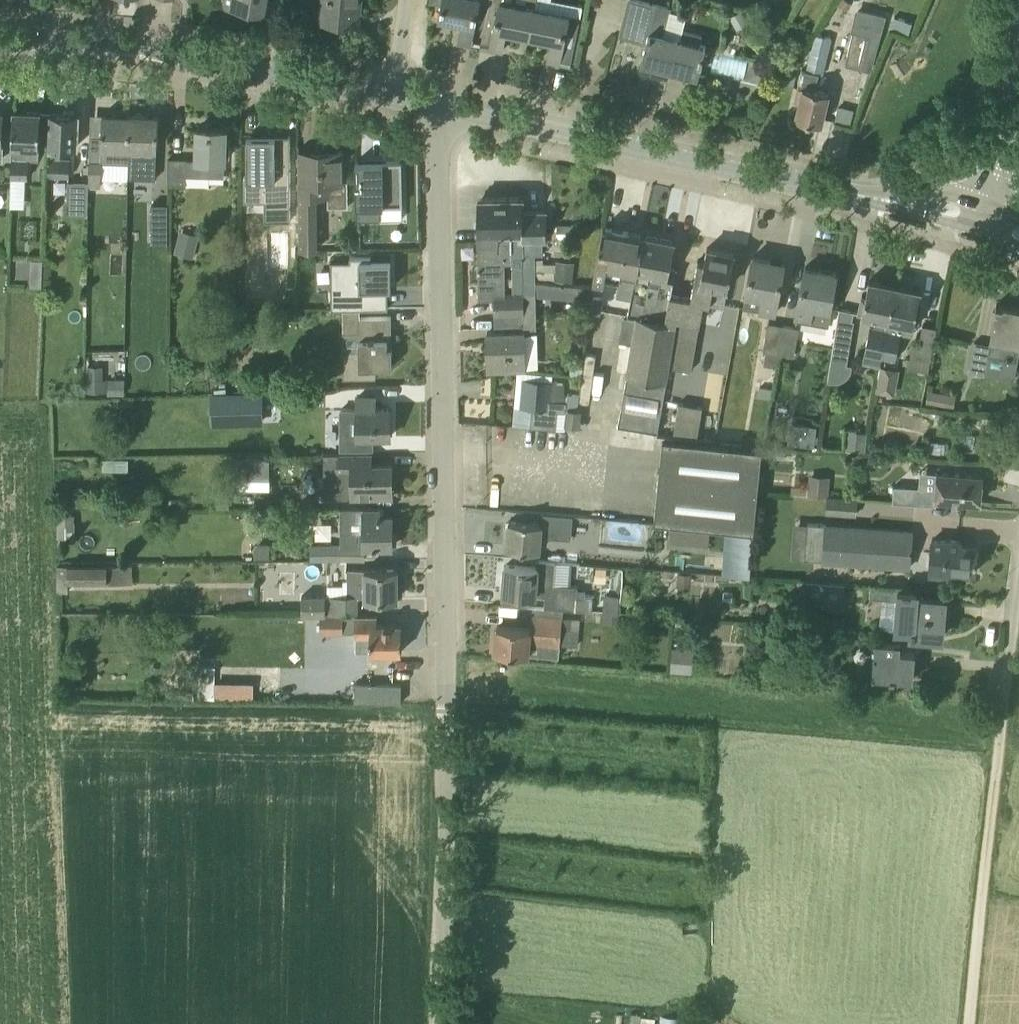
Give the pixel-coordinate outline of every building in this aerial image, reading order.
[(113,12),(113,0),(105,0),(105,12),(113,12)] [(267,0),(224,0),(223,4),(242,7),(242,4),(264,7),(264,11),(265,11),(267,0)] [(354,23),(357,23),(361,24),(361,21),(359,21),(360,0),(322,0),(321,20),(354,23)] [(475,24),(484,26),(490,0),(430,0),(442,3),(439,17),(463,22),(458,42),(470,44),(475,24)] [(534,6),(510,1),(510,0),(490,0),(484,26),(480,47),(502,52),(506,31),(529,36),(534,6)] [(701,43),(703,34),(684,29),(687,15),(668,10),(669,7),(642,0),(629,0),(621,35),(648,41),(643,62),(644,62),(644,61),(654,63),(651,73),(668,78),(670,67),(696,74),(697,75),(700,61),(701,62),(706,45),(701,43)] [(838,4),(845,8),(850,1),(848,0),(840,0),(838,4)] [(569,13),(534,6),(529,36),(552,40),(548,60),(559,62),(560,59),(571,62),(580,16),(569,13)] [(858,8),(856,19),(845,64),(863,69),(872,71),(887,14),(858,8)] [(743,11),(734,17),(739,27),(749,22),(743,11)] [(912,32),(915,22),(894,16),(891,26),(912,32)] [(794,100),(796,101),(800,102),(796,118),(821,123),(828,92),(815,89),(819,73),(823,74),(832,38),(817,34),(812,52),(810,51),(806,70),(802,69),(794,100)] [(713,77),(761,79),(762,58),(714,57),(713,77)] [(39,159),(41,111),(14,110),(11,176),(29,177),(29,159),(39,159)] [(62,146),(77,147),(78,113),(75,113),(75,110),(64,110),(64,112),(51,112),(48,175),(71,176),(71,160),(61,159),(62,146)] [(128,163),(128,147),(129,115),(103,114),(102,136),(90,136),(88,185),(101,186),(101,162),(128,163)] [(129,115),(128,147),(128,163),(129,147),(142,148),(142,167),(157,168),(159,116),(129,115)] [(210,160),(225,161),(226,128),(198,127),(197,158),(168,157),(167,184),(185,185),(186,175),(209,176),(210,160)] [(271,136),(247,136),(247,142),(247,176),(244,176),(244,200),(247,200),(265,200),(265,206),(291,206),(291,135),(271,136)] [(342,151),(312,151),(312,172),(300,172),(300,151),(300,149),(298,149),(299,249),(316,249),(316,194),(348,194),(348,181),(342,181),(342,151)] [(379,219),(379,205),(400,205),(400,161),(356,161),(356,219),(379,219)] [(68,180),(67,213),(87,213),(88,180),(68,180)] [(536,293),(536,281),(535,253),(543,253),(543,239),(547,239),(547,211),(523,211),(523,197),(483,197),(483,198),(479,202),(478,202),(479,239),(498,238),(499,256),(503,256),(504,294),(536,293)] [(167,202),(152,202),(152,243),(167,243),(167,202)] [(602,234),(603,226),(596,225),(582,225),(555,225),(555,253),(568,253),(568,237),(582,236),(582,237),(587,237),(588,233),(595,233),(602,234)] [(602,234),(594,275),(620,280),(617,295),(631,298),(628,314),(637,316),(637,315),(677,322),(681,297),(671,294),(676,268),(670,267),(675,241),(603,226),(602,234)] [(173,252),(193,257),(199,235),(180,230),(173,252)] [(536,281),(536,293),(504,294),(503,256),(499,256),(498,238),(479,239),(479,240),(479,241),(479,298),(494,297),(494,328),(536,328),(536,296),(593,301),(595,285),(536,281)] [(700,322),(704,301),(724,305),(734,252),(707,247),(704,261),(698,260),(697,261),(698,261),(691,299),(681,297),(677,322),(669,365),(690,369),(699,322),(700,322)] [(387,308),(387,306),(387,287),(387,258),(367,258),(367,255),(346,255),(346,259),(327,259),(327,309),(343,309),(360,308),(387,308)] [(784,262),(771,259),(753,256),(746,293),(743,307),(775,313),(784,262)] [(43,259),(32,258),(31,286),(42,287),(43,259)] [(574,266),(556,264),(555,278),(573,280),(574,266)] [(837,272),(818,269),(804,266),(796,318),(812,320),(814,306),(831,309),(837,272)] [(862,362),(879,366),(881,355),(889,319),(895,284),(869,279),(866,296),(862,295),(859,313),(878,317),(876,326),(870,325),(862,362)] [(897,359),(902,332),(911,334),(914,324),(918,324),(921,307),(917,306),(921,289),(895,284),(889,319),(881,355),(897,359)] [(592,308),(602,309),(604,298),(593,296),(593,301),(592,308)] [(970,370),(1014,379),(1018,353),(1018,308),(1003,305),(1003,304),(997,303),(995,309),(996,310),(990,343),(976,341),(970,370)] [(343,309),(343,349),(343,377),(376,377),(376,367),(392,366),(392,348),(385,348),(385,343),(388,343),(387,318),(391,318),(391,316),(360,316),(360,308),(343,309)] [(852,364),(846,363),(854,320),(852,319),(854,311),(839,308),(831,363),(828,380),(834,381),(837,381),(840,381),(844,379),(847,377),(849,374),(851,370),(852,364)] [(669,368),(669,365),(677,322),(637,315),(637,316),(618,424),(657,431),(669,368)] [(619,343),(631,345),(635,319),(624,317),(619,343)] [(778,352),(780,353),(785,324),(768,321),(763,350),(766,350),(778,352)] [(269,345),(271,325),(254,324),(251,343),(269,345)] [(799,327),(785,324),(780,353),(793,355),(799,327)] [(908,366),(928,370),(937,326),(922,324),(919,344),(913,343),(908,366)] [(523,330),(495,330),(487,330),(488,370),(524,369),(523,330)] [(778,352),(766,350),(764,365),(776,367),(778,352)] [(86,365),(87,391),(107,391),(107,377),(104,377),(104,365),(86,365)] [(578,410),(579,394),(568,393),(568,394),(564,393),(564,383),(551,382),(551,380),(536,379),(536,372),(525,371),(525,378),(523,378),(521,407),(533,407),(532,427),(556,428),(557,410),(567,411),(568,409),(578,410)] [(125,377),(109,377),(109,392),(125,392),(125,377)] [(772,389),(760,387),(759,395),(771,397),(772,389)] [(928,389),(926,404),(952,407),(953,394),(928,389)] [(211,395),(211,425),(262,424),(262,393),(211,395)] [(375,396),(358,396),(358,437),(390,437),(390,432),(392,432),(392,424),(390,424),(390,408),(375,408),(375,396)] [(697,437),(702,408),(703,406),(679,402),(673,435),(697,437)] [(568,409),(567,411),(566,423),(578,425),(580,410),(578,410),(568,409)] [(815,444),(817,427),(817,423),(791,420),(789,441),(815,444)] [(718,428),(718,438),(743,439),(744,429),(718,428)] [(867,432),(848,430),(846,450),(865,452),(867,432)] [(758,490),(762,448),(663,437),(655,520),(726,528),(752,530),(754,530),(758,490)] [(324,452),(324,496),(376,496),(375,490),(392,490),(392,464),(365,464),(365,453),(372,453),(372,452),(324,452)] [(271,459),(237,458),(236,486),(270,487),(271,459)] [(981,503),(983,475),(938,471),(938,472),(923,471),(921,496),(936,497),(936,499),(981,503)] [(828,496),(831,476),(809,474),(808,486),(794,485),(793,493),(807,495),(827,496),(828,496)] [(229,496),(218,496),(218,507),(229,507),(229,496)] [(858,499),(828,496),(827,496),(825,512),(856,515),(858,499)] [(310,559),(363,560),(363,546),(393,546),(392,515),(381,515),(381,514),(380,514),(380,507),(340,508),(340,543),(311,542),(310,559)] [(58,537),(75,537),(75,513),(58,513),(58,537)] [(540,550),(541,536),(571,538),(573,516),(541,513),(541,523),(509,520),(507,548),(540,550)] [(854,526),(824,523),(806,522),(804,559),(823,560),(911,566),(914,531),(854,526)] [(709,543),(711,530),(671,526),(670,539),(709,543)] [(752,530),(726,528),(723,574),(749,576),(752,530)] [(947,541),(933,539),(932,539),(929,575),(945,576),(945,569),(975,572),(977,544),(961,543),(961,540),(947,538),(947,541)] [(255,545),(255,558),(270,558),(270,545),(255,545)] [(548,595),(547,606),(593,610),(594,598),(583,597),(584,589),(576,588),(576,586),(554,584),(556,561),(537,559),(537,567),(506,564),(503,592),(536,595),(548,595)] [(57,565),(57,588),(68,587),(68,581),(107,580),(107,582),(132,583),(132,565),(107,565),(107,564),(67,564),(67,565),(57,565)] [(397,569),(348,569),(348,594),(302,594),(302,613),(357,613),(356,596),(365,596),(365,598),(398,598),(397,569)] [(692,585),(693,574),(678,573),(677,585),(692,585)] [(843,607),(845,584),(798,580),(796,603),(843,607)] [(945,600),(918,598),(919,589),(872,586),(871,596),(898,599),(896,629),(913,630),(913,634),(942,636),(945,600)] [(605,611),(617,612),(619,598),(606,596),(605,611)] [(620,612),(617,612),(605,611),(598,610),(597,619),(620,621),(620,612)] [(377,614),(357,614),(357,613),(302,613),(220,612),(220,669),(214,669),(214,667),(204,667),(205,696),(214,697),(215,700),(335,701),(336,651),(305,651),(305,642),(260,643),(260,631),(320,631),(320,633),(342,633),(343,651),(370,651),(402,651),(402,623),(377,623),(377,614)] [(495,651),(528,654),(559,656),(560,644),(576,645),(578,627),(562,625),(562,617),(531,614),(530,628),(497,625),(495,651)] [(877,639),(874,676),(914,679),(914,678),(913,678),(915,651),(917,651),(917,650),(901,648),(902,640),(877,639)] [(672,647),(671,672),(691,673),(693,648),(672,647)]
